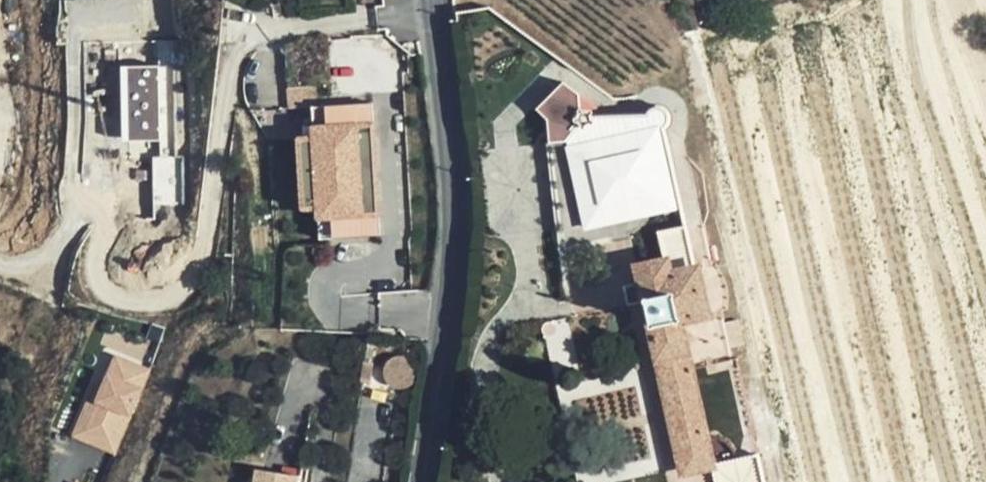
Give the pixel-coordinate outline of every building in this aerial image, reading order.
[(670,175),(657,110),(597,122),(601,139),(576,144),(578,154),(603,149),(612,197),(583,202),(587,226),(617,220),(616,218),(669,208),(663,177),(670,175)] [(704,468),(707,481),(764,481),(757,452),(740,381),(734,383),(695,391),(681,324),(708,318),(698,271),(683,275),(669,278),(666,264),(637,270),(640,284),(624,287),(628,306),(649,301),(685,472),(704,468)] [(734,383),(720,315),(708,318),(681,324),(695,391),(734,383)] [(75,436),(118,453),(154,364),(112,346),(75,436)] [(971,421),(985,448),(985,413),(971,421)] [(263,474),(254,472),(253,481),(260,481),(263,474)] [(263,474),(260,481),(296,481),(296,478),(263,474)]
